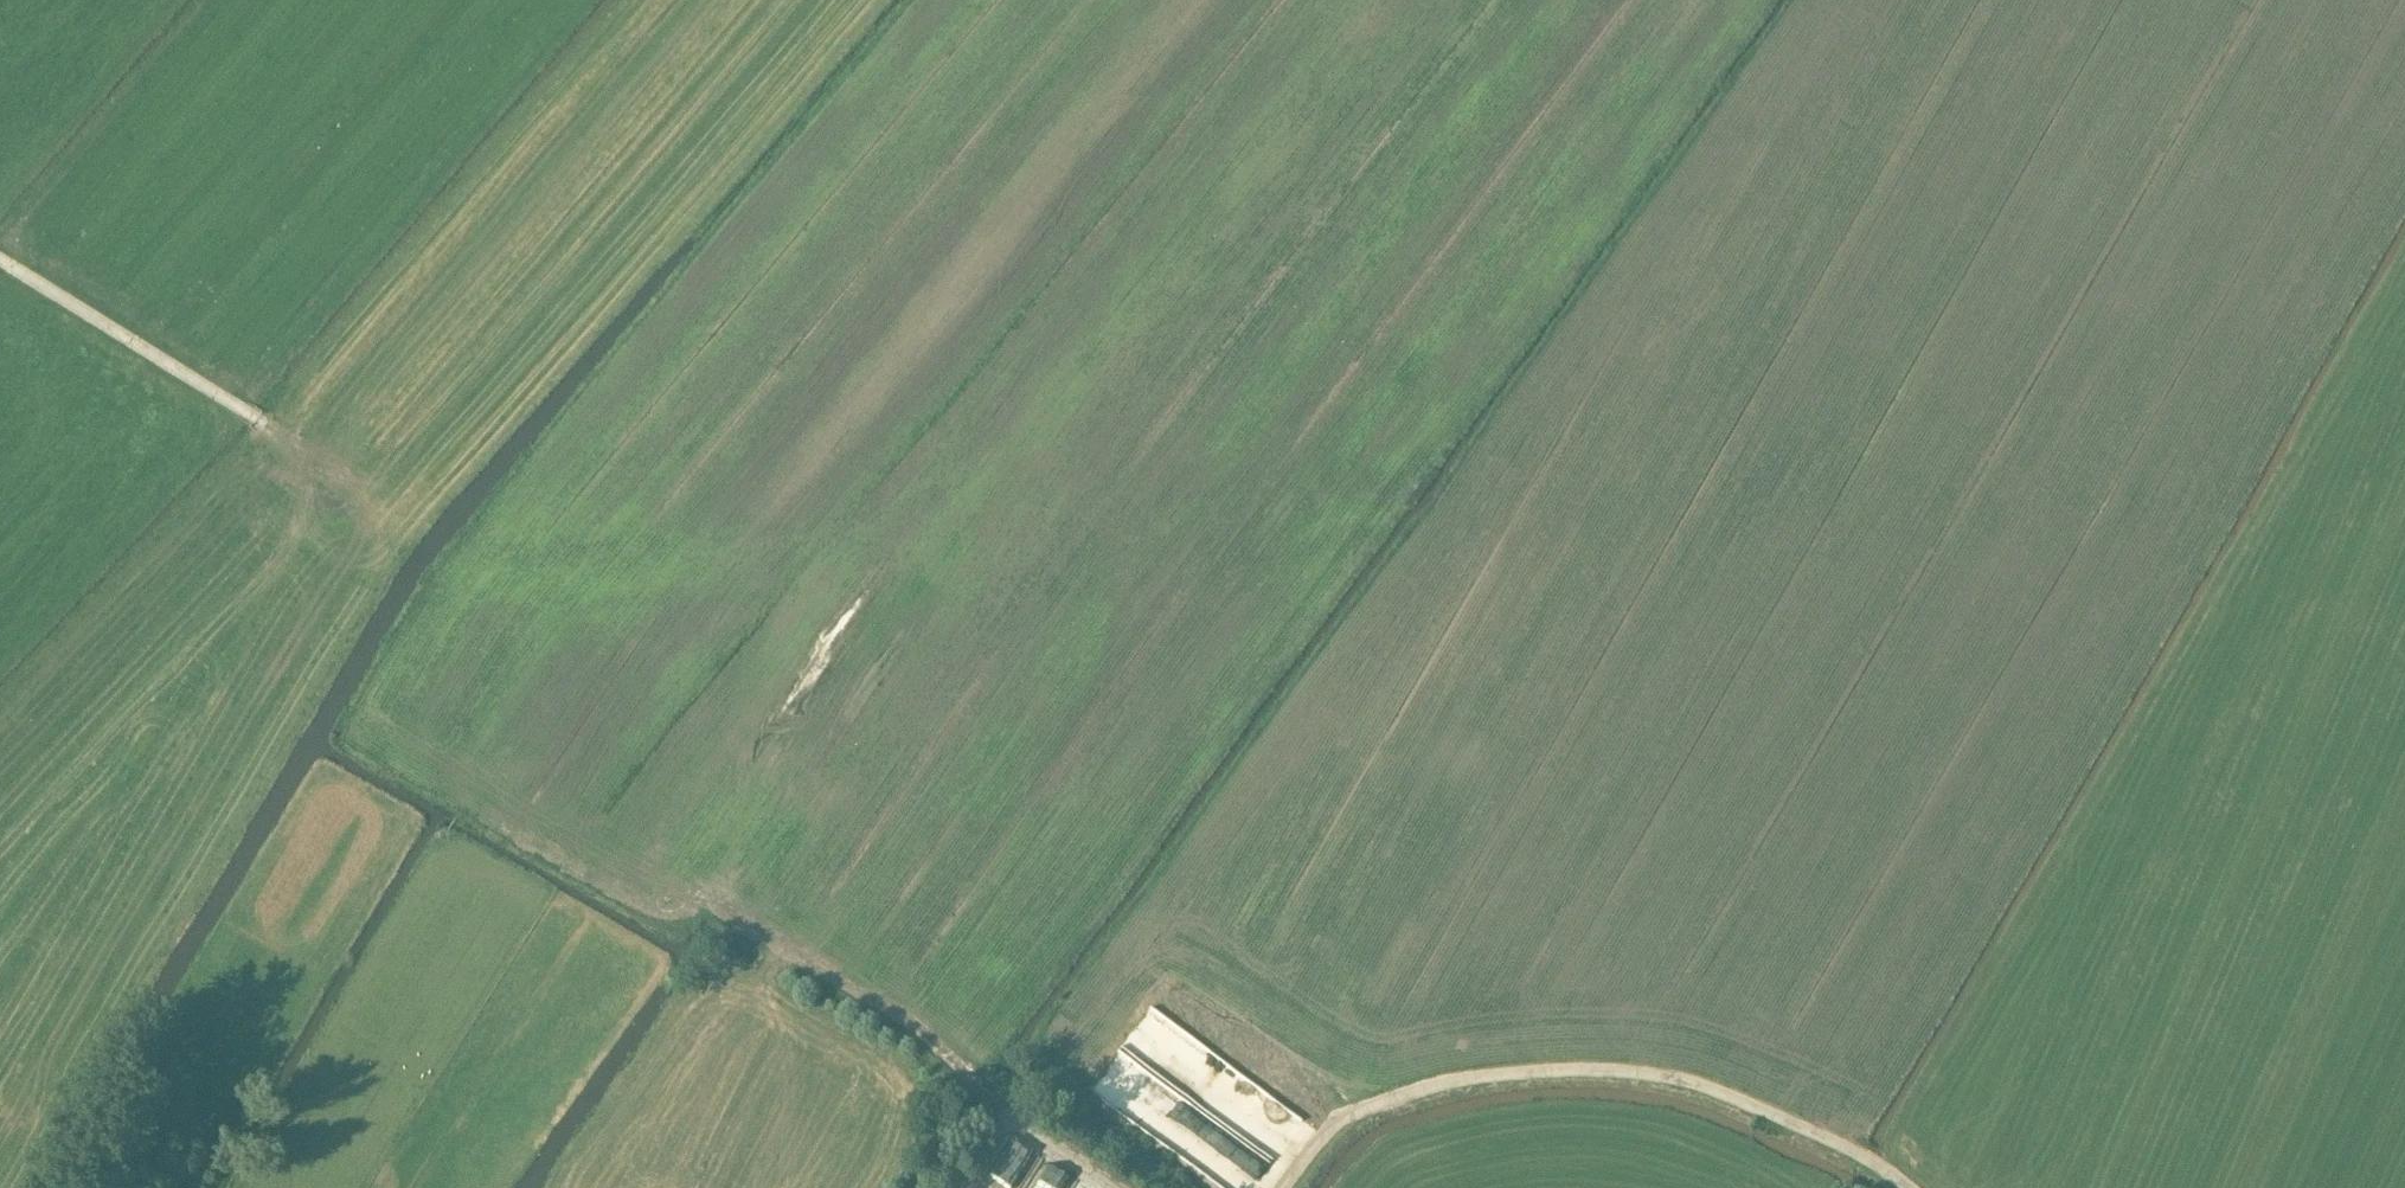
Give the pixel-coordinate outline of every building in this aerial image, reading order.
[(1306,1117),(1203,1047),(1177,1085),(1123,1048),(1092,1094),(1230,1187),(1240,1187),(1245,1181),(1240,1177),(1257,1153),(1274,1164),(1306,1117)] [(185,1115),(190,1107),(177,1100),(173,1108),(185,1115)]
